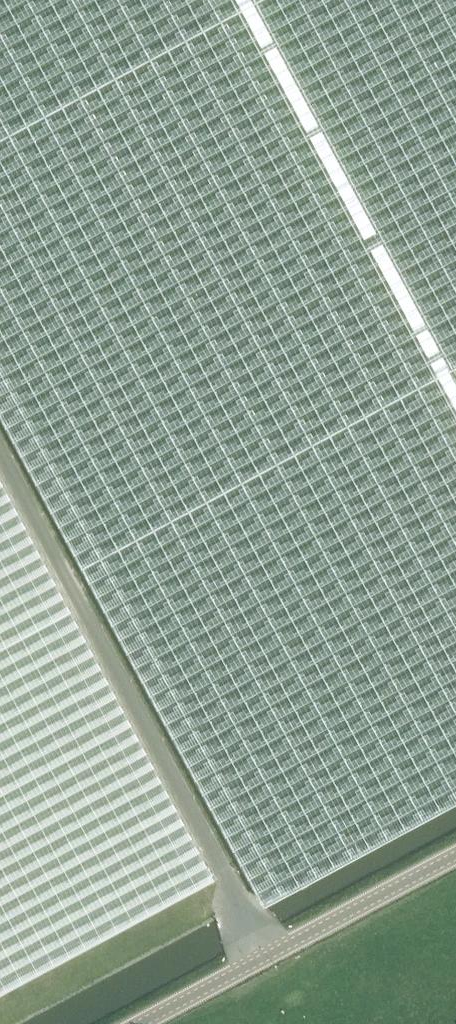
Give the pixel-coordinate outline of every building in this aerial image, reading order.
[(264,904),(455,800),(455,0),(0,0),(0,415),(264,904)] [(214,878),(0,478),(0,993),(214,878)]
